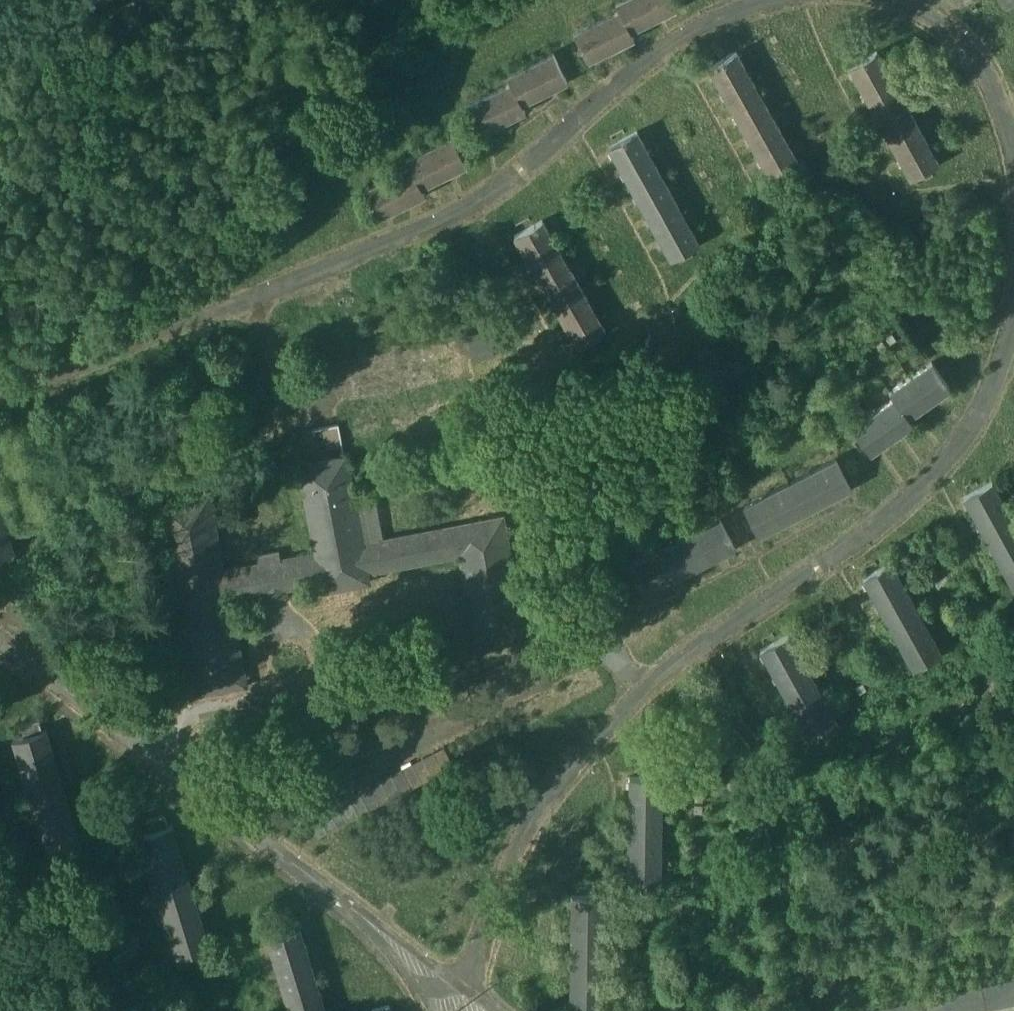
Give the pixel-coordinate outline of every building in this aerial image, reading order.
[(629,31),(675,9),(671,0),(620,0),(615,2),(618,9),(573,32),(588,62),(633,39),(629,31)] [(1005,11),(1013,6),(1013,0),(999,0),(1005,11)] [(524,111),(521,104),(567,81),(552,52),(507,75),(510,82),(464,105),(478,134),(524,111)] [(876,52),(848,68),(910,179),(938,164),(876,52)] [(735,53),(707,68),(770,179),(798,164),(735,53)] [(609,147),(670,259),(698,244),(637,132),(609,147)] [(424,194),(421,187),(466,164),(452,136),(407,159),(410,165),(364,188),(378,217),(424,194)] [(514,236),(576,347),(605,331),(542,220),(514,236)] [(489,330),(467,336),(473,357),(494,351),(489,330)] [(852,426),(871,452),(912,423),(908,417),(950,388),(931,361),(889,390),(894,397),(852,426)] [(338,424),(292,432),(299,465),(344,456),(338,424)] [(344,456),(299,465),(315,553),(280,560),(278,552),(256,556),(258,564),(222,571),(208,496),(159,506),(196,695),(244,686),(228,600),(321,581),(322,590),(368,581),(366,572),(459,554),(476,641),(524,632),(501,517),(361,544),(344,456)] [(743,505),(758,533),(849,486),(835,458),(743,505)] [(1012,586),(1013,585),(1013,522),(991,481),(963,496),(1012,586)] [(13,552),(0,510),(0,556),(13,552)] [(628,564),(642,592),(733,547),(719,518),(628,564)] [(862,578),(912,666),(940,650),(889,562),(862,578)] [(759,650),(809,739),(837,723),(787,634),(759,650)] [(13,739),(50,861),(83,851),(46,729),(13,739)] [(629,777),(627,879),(659,880),(661,778),(629,777)] [(137,836),(175,957),(209,946),(171,825),(137,836)] [(569,1010),(602,1010),(603,896),(570,896),(569,1010)] [(288,1010),(324,1010),(297,921),(263,931),(288,1010)] [(846,1010),(974,1010),(1013,1004),(1013,979),(846,1010)]
